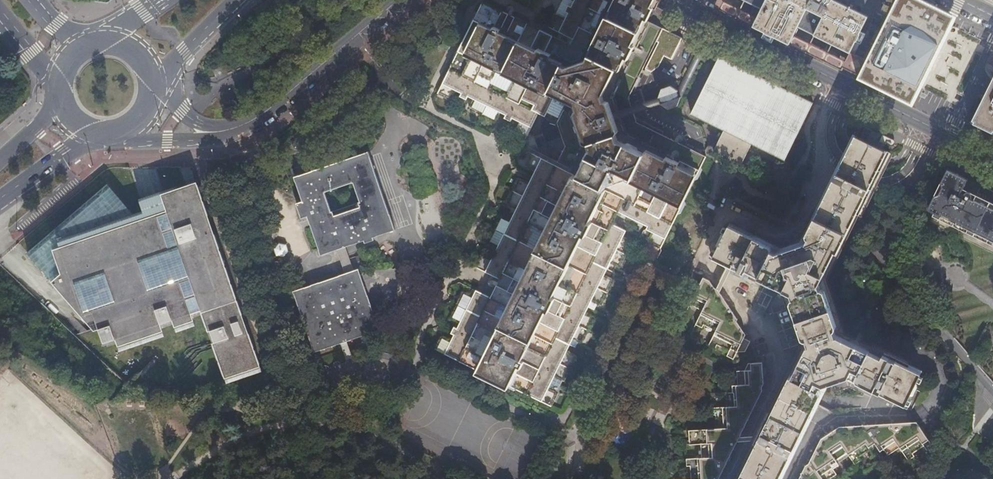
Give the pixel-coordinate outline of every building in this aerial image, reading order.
[(437,350),(552,406),(558,393),(549,388),(555,375),(564,380),(577,355),(567,351),(574,337),(583,342),(596,318),(586,313),(592,300),(602,305),(615,279),(605,274),(612,261),(621,266),(634,242),(624,237),(627,230),(613,223),(619,210),(649,225),(647,228),(654,231),(649,241),(661,246),(677,214),(681,213),(685,204),(684,200),(694,180),(697,179),(702,170),(701,166),(705,159),(706,159),(707,158),(705,157),(706,156),(703,155),(704,153),(693,148),(638,122),(630,96),(663,28),(647,20),(650,14),(653,13),(660,0),(609,0),(608,1),(606,0),(573,0),(574,0),(571,6),(568,4),(565,10),(568,12),(565,18),(556,13),(549,27),(573,38),(570,44),(484,1),(438,92),(450,98),(454,89),(473,98),(468,107),(495,120),(499,111),(518,121),(513,130),(527,137),(538,113),(558,123),(567,146),(558,165),(533,151),(527,164),(538,169),(532,181),(522,176),(509,202),(520,207),(514,219),(503,214),(490,241),(500,245),(495,257),(485,252),(478,266),(493,273),(484,292),(478,290),(475,296),(466,291),(453,318),(462,322),(460,328),(456,326),(453,334),(456,335),(453,341),(444,336),(437,350)] [(761,9),(752,27),(790,46),(794,37),(797,31),(799,28),(850,53),(852,54),(854,53),(878,3),(877,0),(742,0),(761,9)] [(911,104),(955,16),(923,0),(897,0),(866,61),(858,79),(911,104)] [(794,37),(790,46),(832,66),(842,71),(847,62),(835,56),(794,37)] [(866,61),(852,54),(850,53),(847,62),(842,71),(858,79),(866,61)] [(720,57),(692,113),(724,129),(714,150),(742,164),(752,143),(785,160),(814,102),(720,57)] [(970,123),(992,134),(992,76),(990,83),(988,87),(986,91),(970,123)] [(756,440),(739,474),(736,478),(782,478),(796,451),(808,426),(825,391),(829,385),(847,379),(851,381),(872,392),(905,408),(922,371),(899,360),(898,359),(890,355),(869,345),(864,342),(842,330),(831,300),(825,283),(842,250),(853,228),(871,190),(884,165),(890,152),(883,149),(886,144),(883,142),(885,137),(869,129),(861,126),(856,136),(854,134),(835,173),(817,210),(806,233),(801,242),(781,249),(776,246),(756,236),(730,224),(711,261),(725,267),(730,270),(737,273),(741,275),(758,283),(787,297),(792,313),(803,345),(788,373),(771,408),(759,433),(758,436),(756,440)] [(366,243),(375,240),(374,237),(396,230),(369,151),(295,176),(294,176),(303,201),(296,203),(302,218),(308,216),(321,254),(338,249),(346,273),(319,282),(293,291),(294,294),(314,351),(380,329),(359,268),(354,270),(346,246),(365,239),(366,243)] [(974,197),(973,199),(970,198),(971,196),(971,195),(971,193),(969,192),(968,191),(966,191),(964,193),(964,194),(960,193),(968,178),(954,171),(947,168),(926,211),(933,214),(931,217),(992,247),(992,207),(974,197)] [(262,366),(208,215),(197,218),(185,185),(170,191),(176,205),(138,216),(108,181),(27,251),(93,327),(100,328),(106,340),(205,308),(229,377),(262,366)] [(273,248),(276,255),(277,255),(283,257),(284,257),(289,251),(289,250),(287,244),(286,243),(279,241),(278,242),(274,247),(273,248)] [(881,270),(873,260),(869,258),(865,266),(863,265),(862,266),(855,281),(867,315),(880,321),(898,288),(889,279),(879,274),(881,270)] [(716,285),(719,290),(730,270),(725,267),(716,285)] [(719,290),(716,285),(711,278),(708,278),(704,277),(690,304),(703,311),(696,324),(702,327),(704,324),(717,330),(709,345),(716,348),(719,343),(731,349),(728,355),(735,358),(738,350),(746,349),(751,339),(733,313),(734,311),(719,290)] [(33,294),(47,306),(51,302),(38,289),(33,294)] [(740,437),(764,389),(763,387),(765,384),(763,363),(750,364),(749,364),(746,371),(737,372),(738,385),(732,386),(733,392),(727,393),(728,405),(712,407),(712,415),(717,414),(717,428),(692,430),(692,444),(703,444),(703,457),(687,458),(688,466),(692,466),(693,478),(719,478),(738,441),(740,437)] [(838,475),(836,471),(841,467),(838,462),(850,454),(857,466),(864,461),(861,458),(873,450),(876,455),(881,451),(882,452),(886,450),(889,455),(900,448),(908,459),(915,455),(913,453),(925,446),(928,451),(934,447),(917,420),(909,425),(894,425),(893,426),(882,426),(849,428),(848,428),(849,427),(837,428),(823,439),(811,463),(808,463),(800,478),(833,478),(838,475)]
